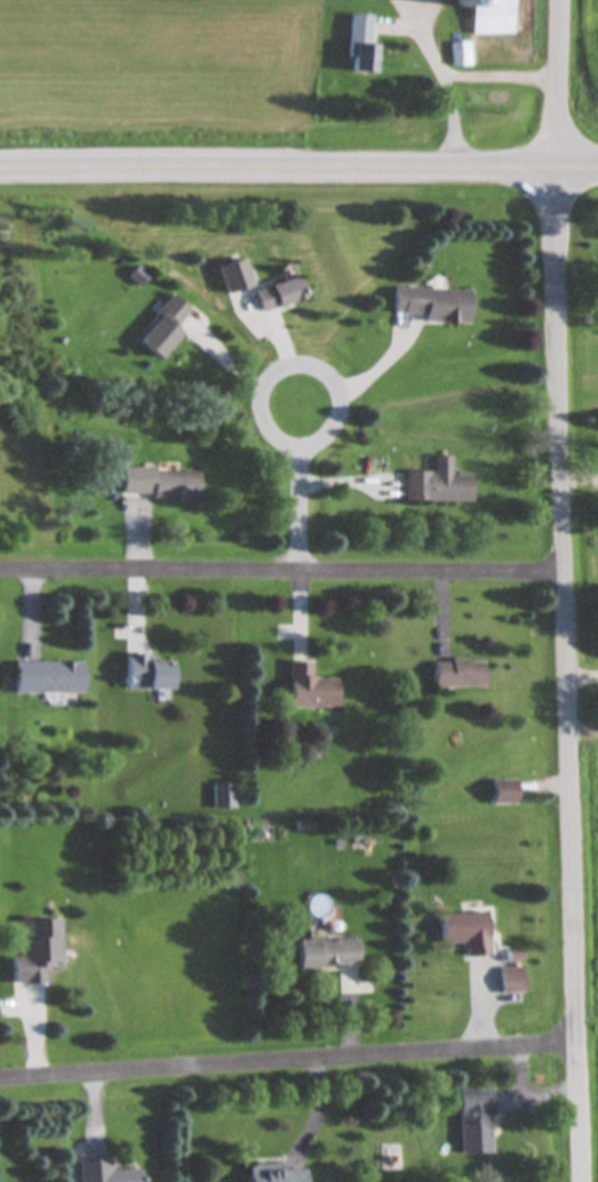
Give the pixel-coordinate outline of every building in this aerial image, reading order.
[(515,0),(459,0),(459,7),(471,7),(471,17),(515,18),(515,0)] [(377,74),(378,45),(371,45),(372,16),(352,15),(349,72),(377,74)] [(471,43),(452,43),(452,67),(471,67),(471,43)] [(228,296),(254,288),(246,262),(220,270),(228,296)] [(256,293),(264,315),(307,300),(300,278),(256,293)] [(472,292),(395,290),(394,320),(471,322),(472,292)] [(183,336),(177,330),(192,312),(174,297),(138,341),(162,361),(183,336)] [(407,504),(473,504),(473,476),(453,476),(452,459),(435,459),(435,474),(407,474),(407,504)] [(199,499),(199,471),(123,471),(123,499),(199,499)] [(127,656),(126,689),(173,689),(173,657),(127,656)] [(435,687),(484,687),(484,661),(435,661),(435,687)] [(83,693),(83,662),(15,662),(15,693),(83,693)] [(291,662),(291,708),(338,708),(337,678),(312,678),(312,662),(291,662)] [(493,804),(518,804),(518,780),(493,780),(493,804)] [(465,943),(465,955),(490,955),(490,912),(442,913),(442,943),(465,943)] [(28,920),(29,939),(21,939),(22,957),(13,957),(14,985),(45,984),(45,968),(61,968),(60,920),(28,920)] [(360,940),(300,940),(300,967),(360,967),(360,940)] [(501,967),(501,993),(524,993),(524,967),(501,967)] [(493,1090),(461,1090),(461,1154),(493,1154),(493,1090)] [(81,1181),(142,1181),(142,1170),(110,1171),(110,1161),(80,1162),(81,1181)] [(284,1164),(249,1165),(250,1181),(307,1181),(307,1169),(284,1170),(284,1164)]
